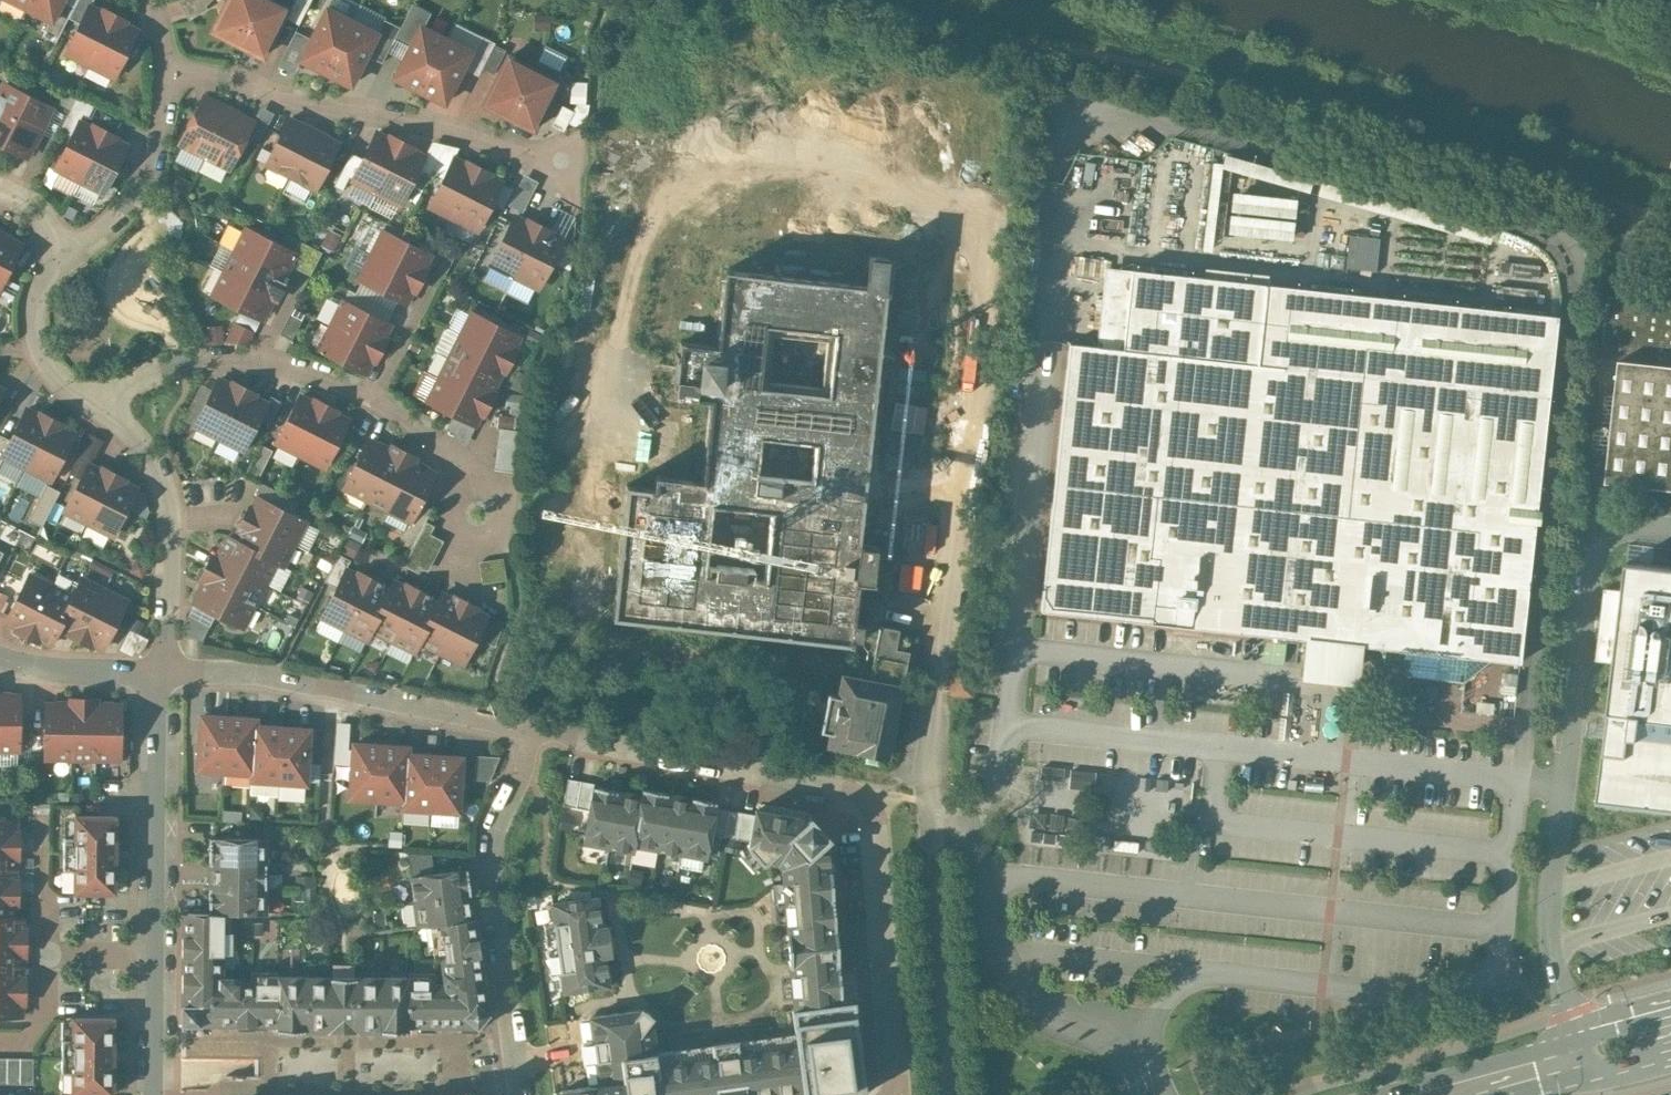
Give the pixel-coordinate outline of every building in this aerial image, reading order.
[(27,8),(50,20),(52,21),(62,0),(31,0),(27,8)] [(62,0),(52,21),(50,20),(42,35),(43,36),(42,37),(44,38),(45,37),(56,42),(68,17),(74,6),(62,0)] [(74,6),(68,17),(80,23),(89,6),(90,6),(93,0),(77,0),(74,6)] [(213,30),(238,43),(260,0),(228,0),(213,30)] [(238,43),(263,56),(287,7),(284,5),(287,0),(260,0),(238,43)] [(104,9),(102,12),(90,6),(89,6),(80,23),(66,52),(90,65),(115,15),(104,9)] [(352,21),(327,8),(301,60),(326,72),(352,21)] [(115,15),(90,65),(114,77),(137,30),(124,23),(126,20),(115,15)] [(377,34),(352,21),(326,72),(351,85),(377,34)] [(420,26),(394,77),(419,90),(445,39),(420,26)] [(470,51),(445,39),(419,90),(444,103),(470,51)] [(494,44),(482,67),(494,73),(506,50),(494,44)] [(532,60),(515,51),(512,57),(533,68),(536,62),(533,60),(532,60)] [(508,56),(484,104),(509,117),(533,68),(512,57),(508,56)] [(558,73),(540,64),(536,62),(533,68),(554,79),(558,73)] [(554,79),(533,68),(509,117),(534,129),(558,81),(554,79)] [(23,93),(5,84),(0,93),(0,112),(39,132),(51,107),(33,98),(34,96),(24,91),(23,93)] [(204,97),(194,115),(192,114),(187,124),(189,125),(180,143),(205,155),(228,109),(204,97)] [(252,121),(228,109),(205,155),(229,168),(238,149),(241,150),(245,141),(243,140),(252,121)] [(0,112),(0,145),(7,149),(8,147),(26,156),(39,132),(0,112)] [(314,130),(289,118),(280,136),(278,135),(273,145),(275,146),(266,164),(290,177),(314,130)] [(105,130),(94,125),(92,128),(79,121),(56,168),(79,180),(105,130)] [(116,136),(105,130),(79,180),(104,192),(127,146),(114,139),(116,136)] [(338,143),(314,130),(290,177),(315,189),(324,171),(326,172),(331,162),(329,161),(338,143)] [(389,139),(376,132),(352,179),(376,191),(402,141),(391,136),(389,139)] [(413,147),(402,141),(376,191),(400,203),(424,156),(411,150),(413,147)] [(1318,188),(1321,174),(1226,151),(1203,244),(1215,247),(1234,168),(1318,188)] [(207,158),(202,169),(225,180),(230,168),(207,158)] [(466,165),(453,158),(430,205),(454,217),(479,167),(468,162),(466,165)] [(490,173),(479,167),(454,217),(478,229),(501,183),(488,176),(490,173)] [(1237,233),(1303,235),(1304,193),(1238,191),(1237,233)] [(527,223),(514,216),(490,263),(514,275),(539,225),(528,220),(527,223)] [(363,270),(381,231),(367,224),(349,263),(363,270)] [(551,231),(539,225),(514,275),(538,287),(562,240),(549,234),(551,231)] [(294,252),(247,228),(235,251),(283,275),(283,274),(294,252)] [(430,254),(383,231),(371,255),(421,280),(426,269),(423,267),(430,254)] [(1381,249),(1383,237),(1353,232),(1351,245),(1381,249)] [(0,234),(0,286),(7,272),(9,273),(14,264),(12,263),(21,244),(0,234)] [(283,275),(235,251),(224,272),(272,296),(272,297),(277,300),(288,276),(283,274),(283,275)] [(421,280),(371,255),(359,279),(406,302),(412,289),(415,291),(421,280)] [(1082,257),(1083,273),(1106,272),(1105,255),(1082,257)] [(725,271),(717,347),(680,343),(675,396),(712,399),(703,482),(656,477),(654,488),(626,485),(612,617),(850,643),(850,639),(861,640),(863,623),(852,622),(857,582),(873,584),(877,546),(857,544),(888,259),(870,257),(867,287),(725,271)] [(1548,395),(1283,366),(1292,287),(1131,269),(1122,349),(1069,343),(1040,610),(1159,623),(1197,627),(1314,639),(1310,666),(1331,668),(1351,671),(1354,644),(1358,644),(1382,674),(1410,651),(1437,653),(1434,679),(1463,682),(1491,659),(1519,662),(1548,395)] [(272,296),(224,272),(213,295),(261,319),(272,297),(272,296)] [(1556,315),(1292,287),(1283,366),(1548,395),(1556,315)] [(1640,299),(1641,295),(1626,293),(1625,298),(1611,296),(1604,360),(1622,361),(1622,360),(1670,365),(1670,303),(1640,299)] [(390,324),(343,301),(331,325),(381,350),(386,339),(383,337),(390,324)] [(306,312),(294,306),(280,334),(292,340),(306,312)] [(519,336),(472,312),(460,335),(511,360),(516,349),(513,348),(519,336)] [(233,322),(230,340),(252,344),(255,325),(233,322)] [(381,350),(331,325),(319,349),(365,372),(372,359),(375,361),(381,350)] [(511,360),(460,335),(449,356),(497,380),(502,370),(505,371),(511,360)] [(497,380),(449,356),(439,378),(489,403),(494,393),(491,391),(497,380)] [(1622,360),(1622,361),(1608,482),(1670,489),(1670,365),(1622,360)] [(218,378),(195,425),(219,437),(244,388),(233,382),(231,385),(218,378)] [(489,403),(439,378),(427,400),(474,425),(480,413),(483,414),(489,403)] [(244,388),(219,437),(243,450),(266,403),(254,396),(255,393),(244,388)] [(300,395),(276,442),(300,454),(326,405),(314,399),(313,402),(300,395)] [(337,410),(326,405),(300,454),(324,467),(348,420),(335,413),(337,410)] [(11,439),(3,455),(4,456),(27,467),(52,418),(41,412),(39,415),(26,408),(11,439)] [(52,418),(27,467),(51,480),(74,433),(62,426),(63,423),(52,418)] [(499,468),(521,468),(522,427),(500,427),(499,468)] [(4,456),(3,455),(11,439),(0,434),(0,463),(4,456)] [(102,441),(89,435),(82,448),(95,455),(102,441)] [(368,439),(344,487),(366,499),(391,451),(390,450),(368,439)] [(272,450),(261,444),(246,473),(257,479),(272,450)] [(391,451),(366,499),(388,510),(412,462),(413,462),(415,457),(392,446),(390,450),(391,451)] [(82,448),(71,470),(82,475),(88,464),(89,464),(90,462),(91,463),(95,455),(82,448)] [(413,462),(412,462),(388,510),(409,520),(410,521),(419,503),(435,473),(413,462)] [(82,475),(65,510),(89,523),(114,473),(103,467),(102,470),(89,464),(88,464),(82,475)] [(114,473),(89,523),(113,535),(136,488),(123,481),(125,478),(114,473)] [(46,484),(28,519),(42,526),(60,491),(46,484)] [(305,521),(258,497),(252,508),(249,507),(244,518),(294,543),(305,521)] [(431,509),(419,503),(410,521),(409,520),(400,538),(413,545),(431,509)] [(294,543),(244,518),(238,529),(241,531),(236,540),(235,541),(275,561),(275,562),(282,566),(294,543)] [(275,561),(235,541),(236,540),(228,536),(217,558),(217,559),(264,583),(275,562),(275,561)] [(1627,544),(1629,559),(1648,557),(1647,543),(1627,544)] [(264,583),(217,559),(217,558),(212,555),(200,579),(205,581),(206,580),(254,604),(264,583)] [(1626,562),(1607,712),(1608,712),(1603,750),(1596,801),(1670,810),(1670,567),(1626,562)] [(345,569),(322,616),(344,628),(369,577),(358,572),(357,575),(345,569)] [(52,586),(30,574),(6,622),(17,627),(15,630),(27,636),(52,586)] [(369,577),(344,628),(366,639),(371,629),(390,591),(389,591),(379,586),(381,583),(369,577)] [(74,596),(59,626),(60,626),(69,631),(68,634),(79,640),(104,589),(82,578),(73,596),(74,596)] [(254,604),(206,580),(205,581),(194,603),(242,627),(254,604)] [(405,587),(394,581),(389,591),(390,591),(371,629),(392,640),(418,589),(406,584),(405,587)] [(52,586),(27,636),(38,642),(39,639),(51,644),(60,626),(59,626),(74,596),(73,596),(52,586)] [(6,610),(12,594),(0,589),(0,608),(6,610)] [(127,601),(104,589),(79,640),(90,645),(92,642),(103,648),(127,601)] [(429,595),(418,589),(392,640),(414,651),(419,641),(438,603),(437,603),(427,598),(429,595)] [(453,599),(442,593),(437,603),(438,603),(419,641),(440,652),(466,601),(454,596),(453,599)] [(477,607),(466,601),(440,652),(463,663),(487,616),(475,610),(477,607)] [(1197,627),(1159,623),(1157,632),(1195,636),(1197,627)] [(882,625),(870,678),(845,672),(842,685),(840,697),(830,695),(821,734),(831,736),(828,747),(886,760),(912,651),(897,648),(901,629),(882,625)] [(17,749),(19,749),(20,696),(0,695),(0,749),(17,749)] [(97,699),(71,699),(70,704),(72,704),(71,758),(95,758),(96,705),(97,705),(97,699)] [(70,704),(46,704),(45,758),(71,758),(72,704),(70,704)] [(97,705),(96,705),(95,758),(120,759),(121,705),(97,705)] [(229,717),(201,715),(197,769),(225,771),(229,717)] [(257,719),(229,717),(225,771),(251,773),(252,773),(255,725),(256,725),(257,719)] [(256,725),(255,725),(252,773),(251,773),(250,780),(279,782),(282,727),(256,725)] [(310,729),(282,727),(279,782),(307,783),(310,729)] [(381,745),(353,743),(349,797),(377,799),(381,745)] [(409,747),(381,745),(377,799),(403,801),(404,801),(407,753),(408,753),(409,747)] [(348,749),(335,748),(334,763),(347,764),(348,749)] [(0,749),(0,765),(17,766),(17,749),(0,749)] [(408,753),(407,753),(404,801),(403,801),(403,808),(431,810),(434,755),(408,753)] [(462,757),(434,755),(431,810),(459,812),(462,757)] [(499,757),(476,755),(474,779),(489,780),(499,757)] [(594,783),(568,779),(563,805),(590,810),(594,787),(594,783)] [(642,796),(594,787),(590,810),(584,843),(633,852),(634,846),(642,796)] [(668,794),(643,789),(642,796),(634,846),(658,850),(668,794)] [(692,798),(668,794),(658,850),(681,855),(692,798)] [(717,802),(692,798),(681,855),(707,859),(711,834),(715,808),(717,802)] [(755,814),(715,808),(711,834),(750,841),(755,814)] [(756,810),(755,814),(750,841),(750,843),(748,846),(763,863),(767,861),(777,863),(782,867),(783,884),(833,878),(829,847),(826,843),(830,838),(812,818),(806,822),(803,818),(756,810)] [(241,812),(223,811),(223,820),(240,822),(241,812)] [(115,816),(76,816),(75,837),(64,837),(63,870),(75,870),(75,891),(115,892),(115,816)] [(0,820),(0,844),(18,845),(19,838),(15,838),(16,820),(0,820)] [(1048,840),(1049,830),(1029,828),(1027,837),(1048,840)] [(267,838),(210,838),(209,863),(266,863),(267,838)] [(0,844),(0,869),(15,869),(15,851),(18,851),(18,845),(0,844)] [(431,853),(408,852),(411,876),(434,873),(431,853)] [(266,863),(210,863),(209,887),(266,888),(266,863)] [(0,869),(0,893),(18,893),(18,887),(14,887),(15,869),(0,869)] [(411,876),(410,876),(414,901),(470,894),(467,869),(434,873),(411,876)] [(833,878),(783,884),(772,885),(776,923),(787,922),(790,966),(838,961),(833,878)] [(209,887),(209,912),(222,912),(263,913),(266,913),(266,888),(209,887)] [(0,893),(0,917),(14,917),(14,900),(17,900),(18,893),(0,893)] [(470,894),(414,901),(417,926),(436,923),(473,918),(470,894)] [(597,898),(551,904),(564,992),(610,985),(605,955),(612,955),(607,927),(601,928),(597,898)] [(209,912),(183,912),(182,958),(182,959),(182,1024),(191,1024),(221,1024),(277,1025),(278,1025),(278,982),(243,982),(243,978),(222,977),(222,912),(209,912)] [(0,917),(0,941),(26,942),(26,935),(22,935),(23,917),(14,917),(0,917)] [(408,983),(407,983),(406,1025),(408,1025),(460,1026),(477,1026),(487,1014),(488,1020),(489,1019),(484,977),(483,976),(475,917),(473,918),(436,923),(443,972),(444,984),(408,983)] [(0,941),(0,966),(22,966),(22,948),(25,948),(26,942),(0,941)] [(838,961),(790,966),(793,1009),(842,1002),(838,961)] [(0,966),(0,990),(25,990),(25,984),(22,984),(22,966),(0,966)] [(304,976),(278,976),(278,982),(278,1025),(277,1025),(277,1029),(304,1029),(304,976)] [(330,976),(304,976),(304,1029),(330,1029),(330,976)] [(356,976),(330,976),(330,1029),(355,1030),(356,976)] [(381,977),(356,976),(355,1030),(381,1030),(381,977)] [(408,977),(381,976),(381,977),(381,1030),(408,1030),(408,1025),(406,1025),(407,983),(408,983),(408,977)] [(0,990),(0,1015),(21,1015),(21,997),(25,997),(25,990),(0,990)] [(798,1046),(735,1055),(739,1094),(781,1094),(805,1091),(805,1094),(863,1094),(865,1094),(857,1042),(859,1042),(853,1001),(842,1002),(793,1009),(798,1046)] [(657,1065),(652,1020),(654,1017),(642,1008),(640,1010),(590,1017),(593,1040),(582,1041),(585,1063),(596,1062),(599,1085),(561,1091),(562,1094),(724,1094),(719,1057),(657,1065)] [(113,1018),(74,1018),(73,1039),(62,1039),(61,1072),(73,1072),(73,1093),(105,1094),(112,1094),(113,1018)] [(719,1057),(724,1094),(739,1094),(735,1055),(719,1057)] [(20,1057),(7,1057),(7,1083),(20,1083),(20,1057)] [(33,1057),(20,1057),(20,1083),(33,1083),(33,1057)]
